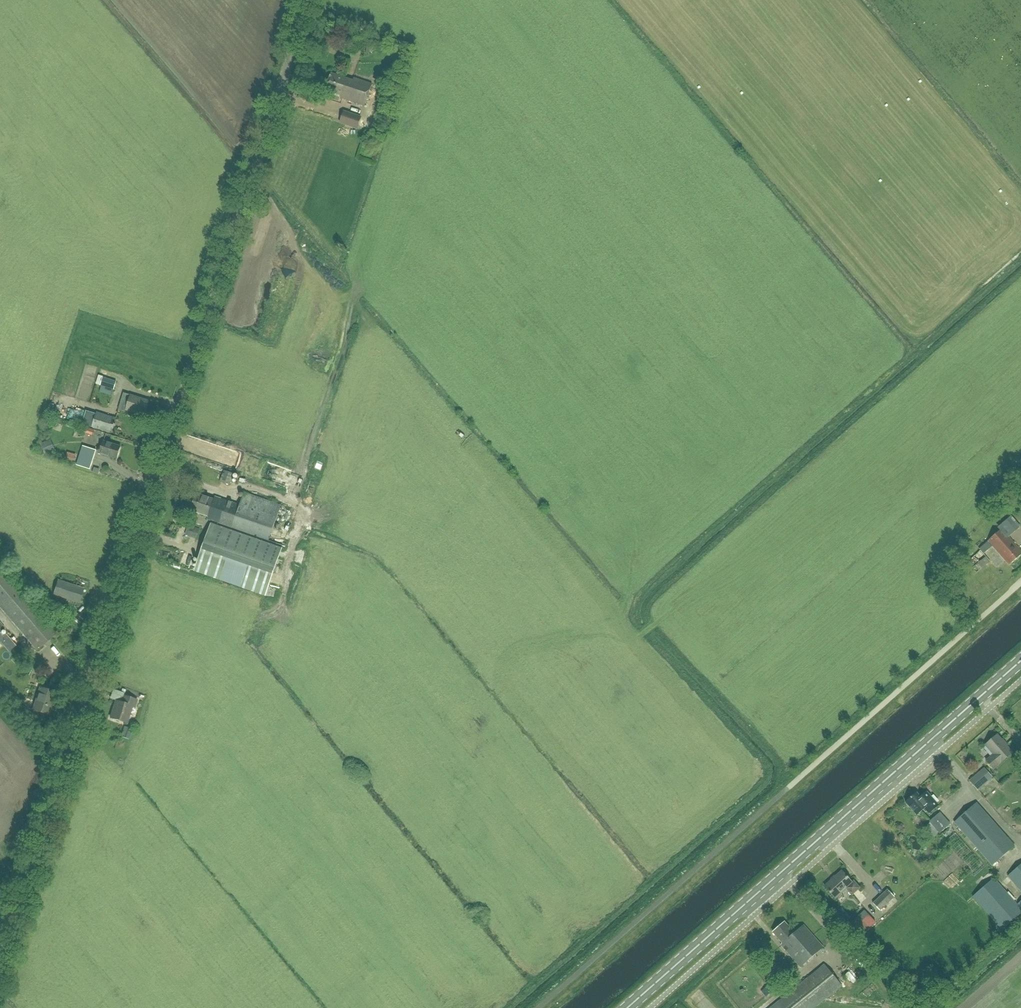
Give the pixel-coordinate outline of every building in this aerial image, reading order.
[(365,106),(372,84),(354,78),(354,81),(332,73),(326,91),(341,96),(341,98),(365,106)] [(361,117),(344,112),(340,123),(357,129),(361,117)] [(338,275),(328,282),(334,291),(344,284),(338,275)] [(113,390),(116,383),(102,379),(100,386),(113,390)] [(144,416),(148,401),(123,393),(119,410),(126,412),(126,411),(144,416)] [(71,419),(84,423),(87,412),(74,409),(71,419)] [(96,415),(92,427),(111,433),(115,418),(96,413),(96,415)] [(55,450),(50,440),(41,444),(45,454),(55,450)] [(120,446),(104,441),(101,448),(99,448),(98,453),(116,459),(120,446)] [(83,446),(77,466),(90,470),(93,461),(95,453),(96,450),(83,446)] [(230,485),(231,482),(234,474),(223,471),(220,481),(230,485)] [(207,519),(213,522),(212,524),(211,524),(194,571),(265,596),(282,545),(268,541),(280,506),(244,493),(240,505),(214,496),(213,499),(196,493),(190,511),(208,517),(207,519)] [(1020,554),(1020,551),(1002,529),(988,541),(1009,565),(1020,554)] [(56,633),(0,567),(0,608),(36,650),(56,633)] [(78,603),(83,589),(57,581),(52,595),(78,603)] [(48,715),(55,693),(39,688),(32,710),(48,715)] [(133,707),(136,700),(123,696),(121,702),(115,700),(110,718),(126,723),(131,707),(133,707)] [(1000,763),(1012,753),(997,735),(985,745),(993,755),(986,761),(993,769),(1000,763)] [(977,790),(992,777),(984,768),(969,781),(977,790)] [(920,797),(916,793),(905,802),(917,816),(924,810),(926,813),(928,811),(930,814),(939,806),(927,792),(920,797)] [(954,823),(991,866),(1014,846),(977,803),(954,823)] [(940,834),(951,825),(940,813),(930,821),(940,834)] [(1020,892),(1020,865),(1008,877),(1020,892)] [(835,898),(846,889),(852,895),(860,889),(854,882),(853,884),(842,871),(825,886),(835,898)] [(890,887),(895,880),(889,876),(884,882),(890,887)] [(999,928),(1002,931),(1020,914),(1020,911),(993,879),(972,897),(999,928)] [(879,912),(894,899),(887,891),(873,905),(879,912)] [(802,968),(823,948),(803,926),(795,934),(785,923),(773,933),(783,944),(781,946),(802,968)] [(840,986),(824,965),(771,1007),(813,1007),(840,986)]
